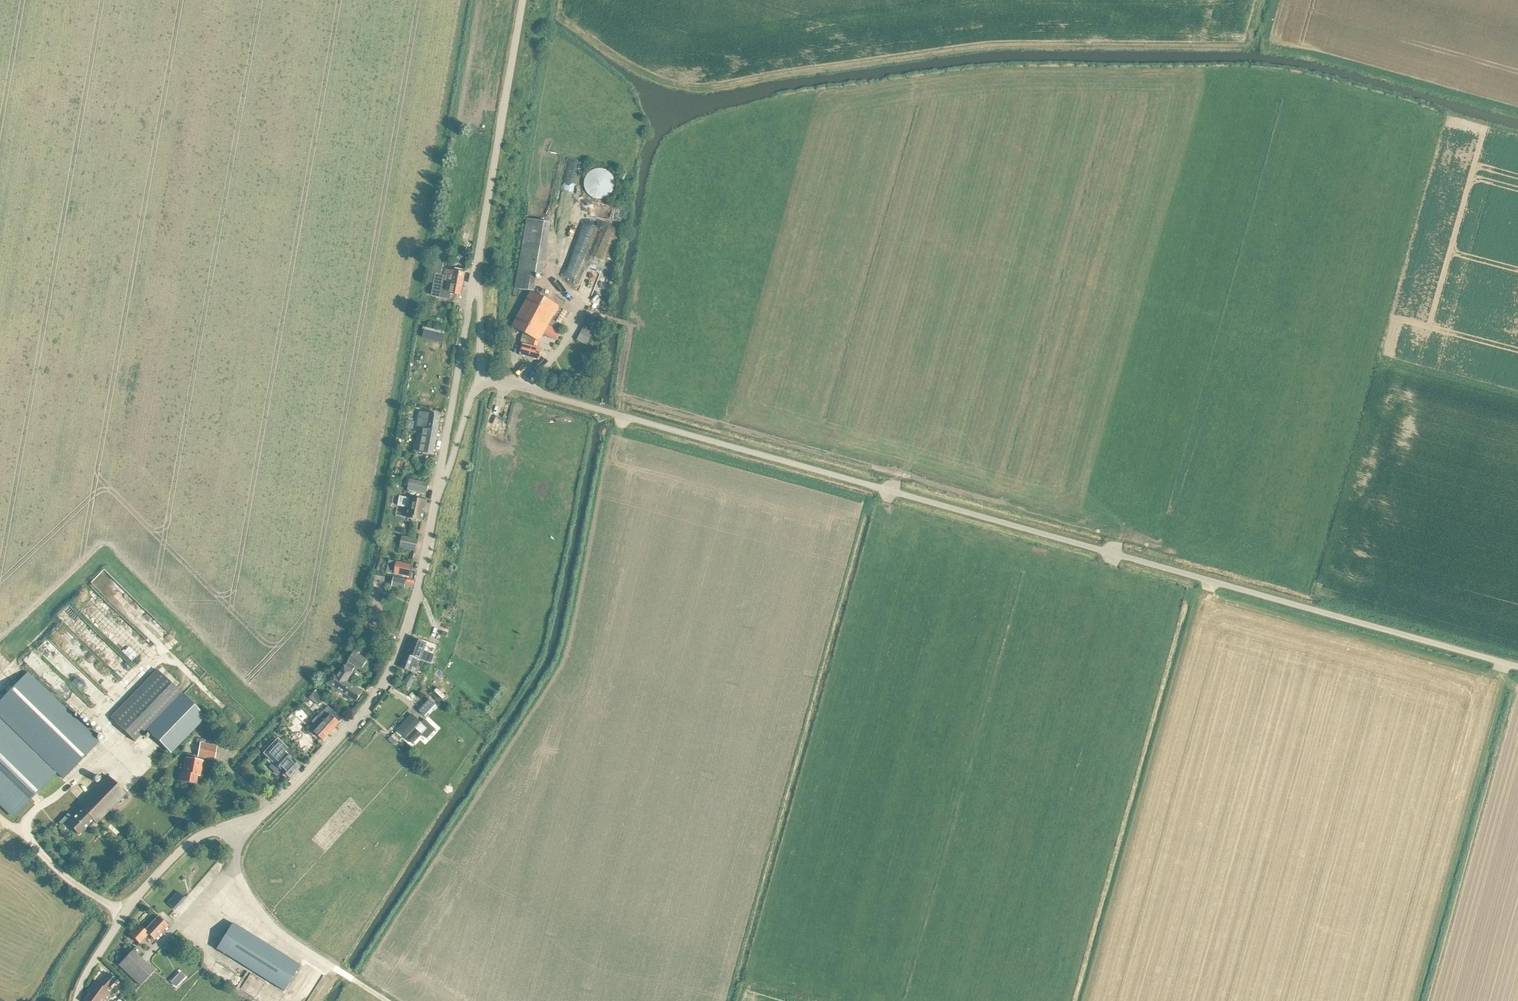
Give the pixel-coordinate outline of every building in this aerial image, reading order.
[(542,274),(544,264),(551,223),(527,219),(515,288),(532,292),(533,292),(537,273),(542,274)] [(558,264),(566,267),(571,252),(563,249),(558,264)] [(440,276),(443,262),(434,260),(431,274),(440,276)] [(461,296),(465,273),(445,269),(444,276),(448,277),(447,284),(453,285),(451,294),(461,296)] [(565,326),(552,319),(559,306),(532,292),(513,327),(523,333),(520,344),(523,345),(520,355),(539,360),(542,350),(537,348),(540,341),(549,325),(561,332),(565,326)] [(587,345),(600,321),(590,317),(577,340),(587,345)] [(434,455),(441,416),(424,413),(417,452),(434,455)] [(410,480),(408,490),(426,493),(428,484),(410,480)] [(422,521),(426,502),(399,496),(397,506),(408,508),(406,518),(422,521)] [(416,550),(418,540),(403,537),(401,547),(416,550)] [(410,577),(412,565),(379,558),(376,570),(410,577)] [(406,580),(393,577),(392,585),(404,588),(406,580)] [(87,608),(101,594),(93,585),(78,599),(87,608)] [(74,606),(65,613),(76,626),(85,618),(74,606)] [(368,626),(371,619),(365,617),(362,624),(368,626)] [(74,658),(85,650),(69,626),(57,635),(74,658)] [(105,639),(94,630),(88,636),(98,646),(105,639)] [(431,664),(434,656),(436,652),(426,648),(427,646),(423,645),(424,643),(412,638),(406,654),(421,660),(431,664)] [(362,670),(368,660),(354,651),(338,676),(333,673),(325,684),(342,695),(343,692),(357,701),(362,693),(346,682),(353,672),(353,671),(356,666),(362,670)] [(419,673),(420,669),(418,668),(421,660),(406,654),(401,668),(416,674),(417,672),(419,673)] [(94,678),(97,675),(109,688),(119,680),(97,656),(85,668),(94,678)] [(171,754),(206,717),(156,669),(110,718),(134,742),(146,730),(171,754)] [(99,742),(28,672),(0,701),(0,718),(62,779),(99,742)] [(411,687),(416,679),(409,675),(404,683),(411,687)] [(324,700),(315,691),(310,697),(319,705),(324,700)] [(430,700),(419,711),(425,717),(436,705),(430,700)] [(343,719),(329,707),(328,706),(322,712),(322,711),(318,715),(333,730),(343,719)] [(324,740),(333,730),(318,715),(312,722),(315,725),(312,729),(324,740)] [(421,735),(427,729),(412,715),(398,729),(413,744),(421,735)] [(433,736),(444,729),(437,718),(426,725),(433,736)] [(37,793),(54,775),(0,722),(0,803),(14,816),(37,793)] [(288,749),(275,737),(270,742),(267,740),(259,749),(267,756),(275,747),(283,754),(274,763),(290,778),(300,767),(291,759),(295,755),(288,749)] [(215,759),(217,746),(200,743),(198,756),(187,754),(183,773),(181,772),(179,781),(196,784),(197,776),(200,776),(203,757),(215,759)] [(97,823),(126,793),(118,786),(109,776),(79,806),(82,809),(73,818),(68,813),(59,822),(64,827),(68,824),(71,827),(79,835),(93,820),(97,823)] [(171,915),(177,920),(197,900),(191,894),(171,915)] [(154,940),(168,926),(158,916),(145,930),(139,925),(130,935),(140,944),(149,935),(154,940)] [(216,948),(284,991),(300,965),(232,923),(216,948)] [(140,985),(154,971),(133,950),(119,965),(140,985)] [(116,981),(109,974),(99,984),(95,980),(87,991),(89,993),(84,1000),(85,1000),(103,1000),(109,994),(107,991),(109,987),(116,981)]
